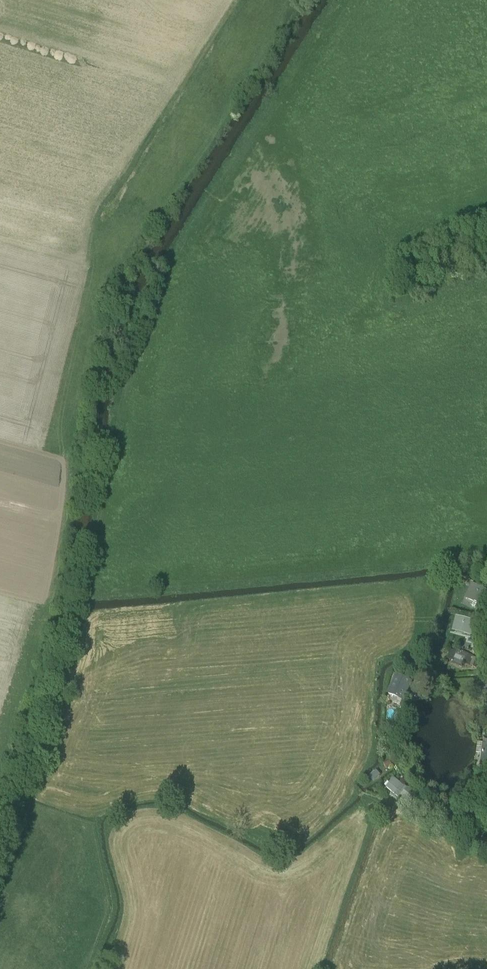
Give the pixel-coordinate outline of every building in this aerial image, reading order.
[(473,585),(466,598),(474,602),(472,606),(481,610),(483,606),(486,599),(486,592),(473,585)] [(476,622),(457,617),(454,626),(472,631),(473,627),(475,627),(476,622)] [(468,654),(459,650),(458,651),(451,651),(447,659),(454,662),(454,660),(460,663),(461,662),(470,666),(470,665),(474,657),(468,655),(468,654)] [(479,660),(474,658),(470,665),(476,668),(479,660)] [(404,681),(393,675),(389,683),(393,685),(390,690),(397,693),(399,688),(400,688),(404,681)] [(480,743),(478,752),(485,753),(484,762),(486,762),(486,745),(480,743)] [(373,781),(380,774),(376,769),(368,776),(373,781)] [(404,787),(394,779),(387,788),(398,798),(403,792),(403,793),(407,789),(405,787),(404,787)]
